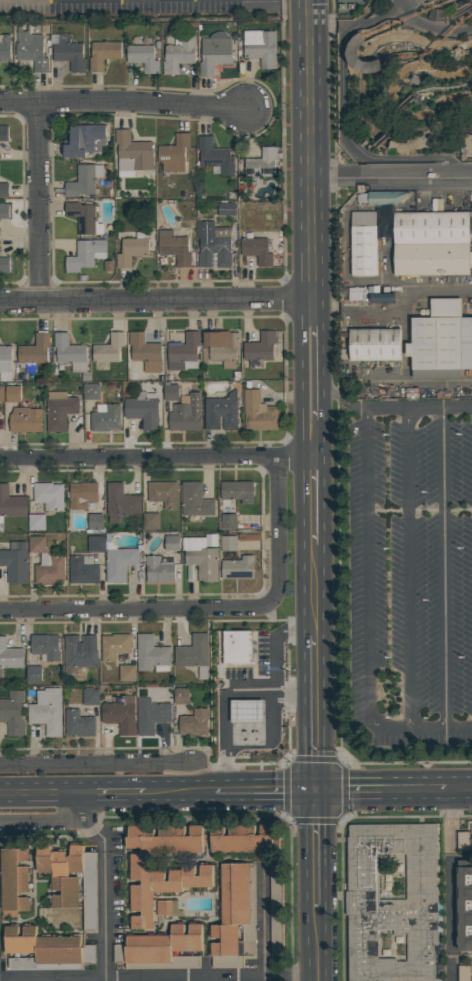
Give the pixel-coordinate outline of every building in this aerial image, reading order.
[(446,22),(429,21),(430,11),(432,12),(432,9),(437,10),(447,10),(446,17),(446,22)] [(16,61),(16,42),(17,42),(17,31),(27,31),(27,25),(30,25),(30,35),(43,35),(43,50),(43,53),(42,53),(42,55),(43,55),(43,59),(48,58),(48,72),(34,72),(34,61),(16,61)] [(276,31),(276,41),(275,41),(275,55),(276,55),(276,69),(260,69),(260,58),(244,58),(243,31),(262,30),(262,31),(276,31)] [(209,38),(210,36),(212,33),(215,33),(217,32),(219,31),(221,31),(223,32),(224,32),(226,34),(227,36),(227,38),(231,38),(231,64),(214,64),(214,77),(200,77),(200,62),(202,62),(202,38),(209,38)] [(361,33),(362,37),(365,42),(362,45),(360,48),(359,50),(358,53),(359,56),(361,59),(365,61),(366,62),(371,62),(372,62),(380,60),(382,65),(383,70),(375,72),(368,73),(365,73),(359,71),(356,69),(350,63),(348,57),(347,51),(348,46),(350,42),(353,37),(361,33)] [(53,61),(53,44),(51,44),(50,34),(58,34),(70,34),(70,43),(83,43),(83,59),(85,59),(85,72),(70,73),(70,61),(53,61)] [(10,60),(0,61),(0,35),(2,35),(10,35),(10,60)] [(163,75),(163,61),(164,61),(164,56),(165,56),(165,46),(180,46),(180,36),(195,36),(195,47),(194,47),(194,57),(197,57),(197,60),(195,60),(195,63),(179,63),(179,75),(163,75)] [(91,42),(121,42),(121,59),(104,60),(104,73),(89,73),(89,58),(91,58),(91,42)] [(154,45),(154,60),(159,60),(159,74),(143,74),(143,63),(127,63),(127,46),(154,45)] [(404,47),(414,46),(415,53),(404,54),(404,47)] [(410,81),(411,82),(413,83),(417,85),(421,77),(418,76),(416,75),(414,73),(410,81)] [(8,141),(0,141),(0,126),(8,125),(8,141)] [(105,125),(105,146),(101,146),(101,153),(86,153),(86,157),(67,158),(63,158),(63,140),(70,140),(69,125),(105,125)] [(134,177),(118,177),(118,144),(115,145),(115,129),(130,129),(130,142),(152,142),(152,159),(153,159),(153,170),(134,170),(134,177)] [(158,163),(158,146),(166,146),(166,145),(171,145),(171,146),(175,146),(175,133),(189,133),(189,147),(184,147),(184,171),(163,171),(163,163),(158,163)] [(387,149),(387,148),(388,147),(388,146),(389,144),(389,142),(389,141),(390,141),(390,140),(389,140),(390,139),(390,138),(392,137),(394,136),(395,138),(395,139),(396,140),(399,142),(404,143),(406,143),(408,140),(409,140),(412,141),(413,139),(414,138),(415,137),(417,136),(418,136),(418,137),(418,138),(420,138),(420,139),(421,139),(421,137),(423,136),(424,135),(424,136),(425,137),(425,138),(427,139),(429,140),(429,141),(429,142),(428,143),(428,144),(429,145),(428,146),(429,148),(423,149),(417,151),(415,151),(412,152),(408,153),(403,154),(397,153),(392,151),(387,149)] [(230,148),(230,155),(234,155),(234,176),(219,176),(219,174),(212,174),(212,166),(201,166),(201,150),(198,150),(198,136),(212,136),(213,149),(230,148)] [(245,158),(261,158),(261,147),(277,147),(277,161),(274,161),(275,176),(262,176),(262,183),(251,183),(251,176),(245,176),(245,158)] [(95,194),(79,195),(79,197),(65,197),(65,182),(77,182),(77,165),(94,165),(102,165),(102,178),(95,178),(95,194)] [(8,197),(0,197),(0,183),(8,183),(8,197)] [(411,192),(368,192),(368,194),(357,194),(357,203),(358,203),(358,206),(376,206),(376,212),(377,238),(395,238),(395,213),(395,206),(411,192)] [(9,219),(0,219),(0,203),(9,203),(9,219)] [(78,235),(78,217),(65,217),(65,203),(78,203),(78,205),(95,205),(95,222),(97,222),(97,224),(103,224),(103,235),(80,235),(78,235)] [(236,203),(236,216),(218,216),(218,203),(236,203)] [(352,213),(376,212),(377,238),(378,276),(352,276),(352,213)] [(395,276),(395,238),(395,213),(469,212),(470,275),(395,276)] [(231,267),(198,267),(198,253),(200,253),(200,238),(196,238),(196,222),(214,221),(214,228),(231,228),(231,253),(231,266),(231,267)] [(176,255),(158,255),(158,230),(173,230),(173,237),(188,237),(188,253),(191,253),(191,267),(176,267),(176,255)] [(149,256),(131,256),(131,268),(117,268),(116,254),(122,254),(121,239),(136,238),(136,232),(148,232),(148,238),(149,256)] [(257,256),(241,256),(241,239),(268,238),(268,254),(272,254),(272,267),(257,267),(257,256)] [(66,273),(65,257),(77,257),(77,240),(105,240),(106,258),(94,259),(94,268),(79,268),(79,273),(66,273)] [(9,273),(0,273),(0,258),(9,258),(9,273)] [(363,288),(349,288),(349,301),(363,301),(363,288)] [(471,369),(471,317),(463,317),(463,299),(431,299),(431,318),(412,318),(413,343),(406,343),(406,358),(412,357),(413,370),(471,369)] [(350,330),(350,362),(401,361),(401,329),(350,330)] [(168,370),(168,361),(167,361),(167,344),(185,344),(185,331),(200,331),(200,346),(197,346),(197,354),(200,354),(200,360),(197,360),(197,368),(184,368),(184,370),(168,370)] [(223,369),(223,361),(209,361),(209,346),(204,346),(204,332),(220,332),(220,331),(230,331),(230,333),(239,333),(239,351),(236,351),(236,360),(235,360),(235,369),(223,369)] [(259,369),(249,369),(249,360),(244,360),(244,342),(260,342),(260,331),(276,331),(276,343),(273,343),(273,359),(259,359),(259,369)] [(110,344),(110,332),(124,332),(124,346),(120,346),(120,351),(120,362),(108,362),(108,370),(94,370),(94,362),(92,362),(92,344),(110,344)] [(145,332),(145,343),(161,344),(161,372),(144,372),(144,361),(131,361),(132,346),(129,346),(129,332),(145,332)] [(47,363),(35,363),(35,372),(26,372),(25,363),(18,363),(18,346),(35,346),(35,333),(49,333),(49,348),(47,348),(47,363)] [(57,363),(56,347),(54,347),(54,333),(69,333),(69,345),(86,345),(86,371),(86,372),(82,373),(72,373),(72,363),(57,363)] [(11,381),(0,381),(0,346),(11,345),(11,373),(11,381)] [(100,400),(83,400),(83,384),(100,384),(100,400)] [(178,385),(179,401),(164,401),(164,385),(178,385)] [(5,402),(21,402),(20,386),(5,386),(5,402)] [(238,429),(223,430),(223,417),(220,417),(220,430),(205,430),(205,399),(228,398),(228,394),(236,389),(236,398),(237,398),(238,429)] [(245,430),(245,413),(244,413),(244,390),(260,390),(260,403),(266,403),(266,406),(277,406),(277,430),(245,430)] [(66,431),(47,431),(46,398),(48,398),(48,392),(67,392),(67,398),(79,398),(79,413),(66,414),(66,431)] [(125,418),(124,398),(136,398),(136,392),(146,392),(146,398),(158,398),(158,431),(143,431),(143,418),(125,418)] [(201,430),(169,430),(168,412),(173,412),(173,404),(180,404),(180,396),(189,396),(189,393),(200,393),(200,413),(201,413),(201,430)] [(120,430),(110,430),(110,431),(90,431),(90,412),(96,412),(96,404),(106,404),(106,403),(120,403),(120,430)] [(10,432),(10,414),(11,414),(14,408),(29,408),(29,409),(42,409),(42,430),(40,430),(40,432),(10,432)] [(253,504),(241,504),(241,500),(229,500),(229,507),(222,507),(222,500),(221,500),(221,482),(253,481),(253,504)] [(141,515),(120,515),(120,524),(108,524),(108,515),(107,515),(107,483),(123,482),(123,495),(141,495),(141,515)] [(177,482),(178,510),(163,510),(163,501),(148,502),(147,482),(177,482)] [(182,482),(201,482),(201,499),(214,499),(215,515),(182,516),(182,482)] [(3,523),(0,523),(0,484),(9,483),(9,497),(26,496),(27,516),(3,516),(3,523)] [(33,503),(33,483),(52,483),(52,484),(63,484),(63,511),(44,511),(44,502),(33,503)] [(69,509),(69,502),(70,502),(70,483),(81,483),(97,483),(98,502),(88,502),(88,509),(69,509)] [(103,513),(103,528),(105,528),(105,533),(86,533),(86,530),(88,530),(88,514),(103,513)] [(160,529),(143,529),(143,513),(160,513),(160,529)] [(28,530),(28,514),(45,514),(45,530),(28,530)] [(237,529),(221,529),(221,514),(236,514),(237,529)] [(179,535),(180,551),(165,551),(165,535),(179,535)] [(88,552),(88,536),(104,536),(104,552),(88,552)] [(236,536),(237,551),(221,551),(221,536),(236,536)] [(45,537),(45,552),(40,553),(29,553),(28,537),(45,537)] [(182,537),(205,537),(205,549),(217,549),(217,582),(198,582),(198,565),(185,565),(185,551),(182,551),(182,537)] [(7,566),(0,567),(0,550),(10,550),(10,542),(26,541),(26,550),(27,550),(27,584),(8,584),(7,566)] [(107,583),(106,549),(105,549),(105,542),(111,542),(117,549),(137,549),(137,545),(143,545),(143,551),(139,551),(139,565),(127,566),(127,583),(107,583)] [(45,552),(50,556),(64,556),(64,583),(34,583),(34,565),(40,565),(40,553),(45,552)] [(69,583),(69,556),(83,556),(93,556),(93,564),(99,564),(99,583),(69,583)] [(174,563),(174,583),(146,583),(146,566),(145,566),(145,556),(160,556),(160,563),(174,563)] [(221,578),(221,560),(241,560),(241,556),(254,556),(254,563),(253,563),(253,578),(221,578)] [(252,631),(252,663),(223,663),(223,631),(252,631)] [(208,633),(208,666),(207,666),(207,680),(199,680),(199,666),(174,666),(174,646),(192,646),(192,633),(208,633)] [(131,634),(131,654),(116,654),(116,662),(102,662),(102,636),(112,636),(112,634),(131,634)] [(169,672),(155,672),(155,666),(151,666),(151,671),(137,671),(137,634),(153,634),(154,647),(171,647),(171,658),(171,666),(169,666),(169,672)] [(59,635),(59,654),(60,654),(60,662),(46,662),(46,661),(41,661),(41,655),(31,655),(31,635),(59,635)] [(2,678),(0,678),(0,636),(6,636),(6,648),(23,648),(23,668),(2,668),(2,678)] [(65,636),(79,636),(79,643),(82,643),(82,636),(97,636),(97,650),(98,650),(98,667),(64,668),(64,650),(65,650),(65,636)] [(136,665),(136,681),(119,681),(119,665),(136,665)] [(41,666),(41,682),(27,682),(27,666),(41,666)] [(28,724),(28,704),(36,704),(36,690),(44,690),(44,688),(60,688),(60,706),(61,707),(62,737),(45,737),(45,724),(28,724)] [(189,688),(189,704),(175,704),(174,688),(189,688)] [(83,706),(82,689),(100,689),(100,705),(83,706)] [(1,721),(0,721),(0,700),(9,700),(9,691),(24,690),(24,703),(22,703),(22,722),(25,722),(25,736),(8,736),(7,723),(1,723),(1,721)] [(119,723),(102,723),(102,704),(121,703),(121,696),(135,696),(135,720),(135,735),(120,735),(119,723)] [(138,698),(151,698),(151,703),(171,703),(171,723),(155,723),(155,736),(138,736),(138,698)] [(264,700),(264,722),(231,723),(231,700),(264,700)] [(179,735),(179,716),(193,716),(193,709),(208,708),(208,719),(207,719),(207,735),(179,735)] [(95,717),(95,736),(76,737),(76,735),(65,735),(65,709),(80,709),(80,717),(95,717)] [(436,946),(437,980),(348,980),(348,915),(346,915),(346,891),(347,891),(347,837),(348,837),(348,826),(349,826),(349,825),(437,824),(438,900),(441,900),(441,932),(438,932),(438,946),(436,946)] [(204,825),(204,853),(153,854),(153,870),(164,870),(164,882),(170,882),(170,870),(182,870),(182,865),(194,865),(194,877),(201,877),(201,866),(213,866),(213,887),(182,887),(182,893),(153,893),(153,929),(130,930),(130,916),(142,916),(142,911),(130,911),(130,885),(142,885),(142,881),(130,881),(129,854),(140,854),(140,849),(126,849),(125,837),(129,837),(129,826),(154,826),(154,836),(159,836),(159,826),(185,825),(185,836),(190,836),(190,825),(204,825)] [(211,825),(224,825),(224,836),(229,836),(229,825),(255,825),(255,836),(260,836),(260,825),(272,825),(272,852),(211,853),(211,825)] [(457,850),(470,851),(470,832),(458,832),(457,850)] [(79,908),(51,909),(51,896),(62,895),(62,890),(51,891),(51,873),(37,873),(37,844),(50,844),(50,852),(65,852),(65,856),(70,856),(70,845),(84,845),(84,852),(96,852),(96,933),(84,933),(83,872),(68,873),(68,877),(79,877),(79,908)] [(2,917),(1,849),(29,849),(29,862),(18,862),(18,866),(29,866),(29,893),(19,893),(19,897),(29,897),(29,911),(17,911),(17,917),(2,917)] [(221,864),(255,863),(255,959),(244,960),(244,968),(212,968),(212,956),(211,956),(210,943),(221,943),(221,938),(211,938),(211,925),(222,925),(221,864)] [(279,864),(270,865),(271,886),(280,886),(279,864)] [(456,867),(457,925),(457,932),(458,932),(458,937),(457,937),(457,944),(458,944),(459,951),(471,951),(471,867),(456,867)] [(156,916),(156,901),(178,900),(178,910),(183,910),(183,916),(176,916),(156,916)] [(171,936),(171,924),(184,924),(184,934),(189,934),(189,924),(202,924),(202,944),(204,944),(204,950),(202,950),(203,952),(172,952),(172,956),(199,956),(199,969),(126,969),(126,963),(113,963),(113,945),(124,945),(124,947),(127,947),(127,936),(171,936)] [(81,936),(81,947),(83,947),(83,945),(94,945),(95,967),(83,967),(83,970),(8,970),(8,958),(36,958),(36,953),(5,953),(5,926),(18,926),(19,936),(23,936),(23,926),(36,925),(36,937),(81,936)]
